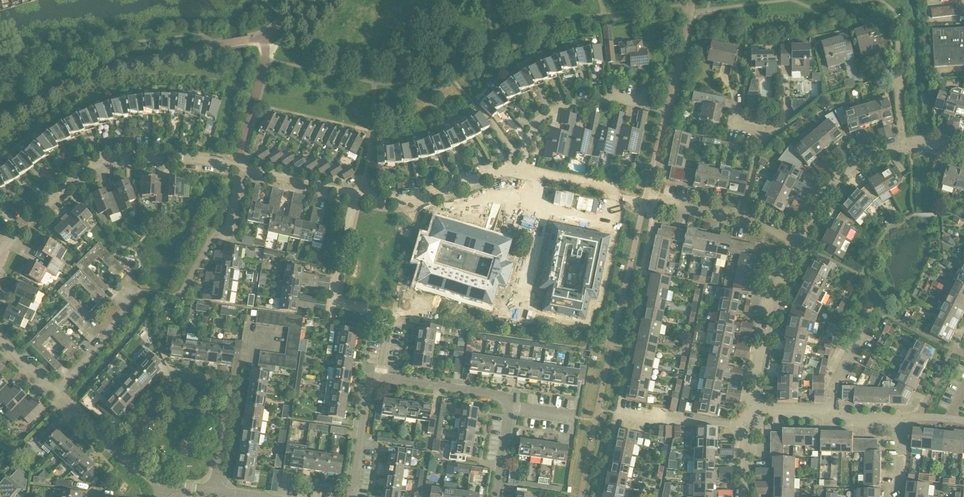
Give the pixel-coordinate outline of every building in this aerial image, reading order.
[(933,18),(957,16),(956,6),(931,9),(933,18)] [(862,31),(855,33),(862,56),(867,55),(869,60),(881,57),(877,44),(874,45),(871,37),(878,35),(884,33),(882,25),(876,27),(872,28),(872,26),(861,29),(862,31)] [(611,27),(604,27),(606,52),(614,51),(611,27)] [(946,29),(933,30),(935,67),(963,66),(963,28),(946,29)] [(843,60),(854,57),(846,32),(835,35),(836,38),(821,42),(829,67),(844,63),(843,60)] [(646,50),(642,51),(641,41),(619,43),(621,61),(627,61),(627,60),(630,60),(630,61),(631,66),(648,65),(647,63),(649,63),(649,58),(647,58),(646,50)] [(732,66),(736,49),(711,43),(708,60),(732,66)] [(809,60),(810,60),(809,44),(780,45),(781,66),(791,65),(792,76),(792,72),(801,72),(801,76),(809,75),(809,60)] [(586,66),(587,66),(602,67),(600,47),(589,49),(589,48),(583,49),(586,66)] [(766,77),(777,76),(776,52),(758,52),(758,47),(751,47),(751,68),(766,68),(766,77)] [(586,66),(583,49),(573,52),(572,51),(566,53),(571,70),(572,70),(587,69),(587,66),(586,66)] [(556,56),(550,59),(556,74),(556,75),(557,75),(563,74),(564,77),(565,78),(573,77),(572,72),(572,70),(571,70),(566,53),(557,57),(556,56)] [(540,62),(535,66),(542,81),(543,81),(558,77),(557,75),(556,75),(556,74),(550,59),(541,64),(540,62)] [(525,70),(519,74),(529,88),(544,83),(543,81),(542,81),(535,66),(525,71),(525,70)] [(510,79),(505,84),(516,97),(530,91),(529,88),(519,74),(511,80),(510,79)] [(516,97),(505,84),(497,90),(496,89),(492,94),(503,107),(504,107),(517,99),(516,97)] [(749,92),(748,92),(753,92),(753,110),(760,110),(760,92),(757,92),(754,92),(754,86),(749,86),(749,92)] [(940,92),(940,93),(934,93),(934,100),(938,101),(935,109),(945,112),(945,114),(950,116),(949,120),(948,120),(945,132),(951,133),(954,122),(962,96),(963,90),(958,88),(952,90),(950,95),(940,92)] [(726,99),(726,98),(694,92),(692,101),(703,104),(700,120),(719,124),(722,107),(721,107),(722,98),(726,99)] [(159,94),(152,95),(154,112),(154,115),(154,112),(169,115),(170,112),(169,112),(170,95),(159,96),(159,94)] [(503,107),(492,94),(485,102),(484,101),(480,106),(492,117),(505,109),(504,107),(503,107)] [(142,95),(135,97),(138,114),(154,115),(154,112),(152,95),(142,97),(142,95)] [(176,95),(170,95),(169,112),(170,112),(185,116),(185,113),(187,97),(176,96),(176,95)] [(951,133),(957,135),(960,123),(961,119),(963,119),(963,96),(962,96),(954,122),(951,133)] [(125,98),(118,100),(123,116),(139,116),(138,114),(135,97),(125,99),(125,98)] [(193,97),(187,97),(185,113),(200,119),(201,116),(200,116),(203,99),(193,98),(193,97)] [(210,100),(203,99),(200,116),(201,116),(215,123),(221,104),(210,102),(210,100)] [(886,99),(876,102),(882,121),(881,121),(882,124),(882,123),(884,128),(883,128),(887,140),(892,138),(889,126),(888,124),(887,122),(893,120),(886,99)] [(123,116),(118,100),(109,103),(108,102),(102,105),(108,121),(124,119),(123,116)] [(803,100),(801,100),(801,110),(807,107),(811,104),(811,100),(806,100),(803,100)] [(876,102),(865,105),(870,125),(881,121),(882,121),(876,102)] [(108,121),(102,105),(92,109),(92,107),(86,111),(93,126),(109,123),(108,121)] [(865,105),(853,109),(859,130),(860,130),(859,128),(870,125),(865,105)] [(842,107),(834,112),(842,126),(844,125),(846,124),(849,133),(855,132),(856,136),(859,148),(865,146),(861,135),(859,130),(853,109),(844,111),(842,107)] [(637,130),(621,127),(620,126),(614,155),(622,157),(624,149),(630,150),(629,153),(638,155),(647,112),(634,110),(639,111),(636,122),(638,123),(637,130)] [(76,114),(70,118),(79,133),(95,129),(93,126),(86,111),(77,115),(76,114)] [(589,131),(573,128),(567,157),(572,158),(575,159),(576,153),(591,156),(596,127),(597,127),(600,114),(587,111),(587,112),(591,113),(589,124),(591,124),(589,131)] [(613,131),(597,127),(596,127),(591,156),(592,156),(599,158),(600,152),(614,155),(620,126),(621,127),(623,113),(611,111),(615,112),(613,123),(614,124),(613,131)] [(561,124),(567,125),(566,132),(549,129),(543,158),(551,159),(552,154),(567,157),(573,128),(576,115),(564,112),(561,124)] [(826,121),(820,127),(832,142),(832,143),(833,144),(836,148),(844,157),(849,153),(841,144),(838,141),(840,139),(842,137),(836,129),(840,127),(832,113),(824,117),(827,120),(826,121)] [(271,136),(280,116),(275,114),(274,116),(268,114),(259,133),(264,136),(266,133),(271,136)] [(471,119),(466,122),(475,137),(481,134),(480,133),(489,127),(479,114),(472,121),(471,119)] [(286,119),(280,116),(271,136),(276,139),(278,136),(283,138),(292,119),(287,117),(286,119)] [(61,122),(55,127),(66,141),(66,140),(80,135),(79,133),(70,118),(62,124),(61,122)] [(298,122),(292,119),(283,138),(288,141),(290,139),(295,141),(304,122),(299,119),(298,122)] [(310,125),(304,122),(295,141),(300,144),(302,141),(307,144),(317,125),(311,122),(310,125)] [(475,137),(466,122),(458,129),(457,127),(452,130),(460,145),(466,143),(466,142),(475,137)] [(317,125),(307,144),(312,147),(314,144),(319,147),(328,127),(323,125),(322,127),(317,125)] [(47,132),(42,136),(53,150),(53,149),(67,143),(66,140),(66,141),(55,127),(48,133),(47,132)] [(334,130),(328,127),(319,147),(325,149),(326,147),(331,149),(341,130),(336,127),(334,130)] [(820,127),(810,135),(823,150),(832,143),(832,142),(820,127)] [(887,140),(883,128),(877,130),(881,141),(887,140)] [(341,130),(331,149),(337,152),(338,149),(343,152),(353,133),(348,130),(346,133),(341,130)] [(443,134),(438,136),(444,152),(451,150),(450,149),(460,145),(452,130),(444,136),(443,134)] [(673,143),(689,146),(691,135),(675,131),(673,143)] [(353,133),(343,152),(349,155),(350,152),(356,155),(359,148),(363,141),(365,136),(360,133),(358,136),(353,133)] [(867,133),(861,135),(865,146),(871,144),(867,133)] [(823,150),(810,135),(801,142),(814,158),(815,157),(823,150)] [(34,142),(29,148),(41,160),(55,152),(53,149),(53,150),(42,136),(34,144),(34,142)] [(429,139),(423,141),(428,158),(435,156),(434,155),(444,152),(438,136),(429,141),(429,139)] [(414,143),(408,145),(412,162),(418,161),(418,160),(428,158),(423,141),(414,145),(414,143)] [(790,145),(784,153),(800,166),(803,162),(807,166),(811,163),(814,167),(822,176),(827,172),(819,163),(815,157),(814,158),(801,142),(794,149),(790,145)] [(689,146),(673,143),(670,156),(686,159),(689,146)] [(412,162),(408,145),(399,148),(399,146),(393,147),(395,164),(402,164),(401,163),(412,162)] [(260,160),(270,154),(266,146),(260,150),(261,151),(256,154),(260,160)] [(395,164),(393,147),(383,150),(383,147),(377,148),(378,165),(384,166),(384,165),(395,164)] [(41,160),(29,148),(23,155),(21,153),(18,157),(28,171),(33,167),(33,166),(41,160)] [(844,157),(836,148),(832,152),(840,161),(844,157)] [(272,163),(283,157),(278,149),(272,153),(273,154),(269,157),(272,163)] [(285,166),(295,160),(290,152),(284,156),(285,157),(281,160),(285,166)] [(784,153),(778,161),(782,163),(778,172),(798,182),(802,173),(797,170),(800,166),(784,153)] [(296,169),(307,162),(302,155),(296,158),(297,160),(293,163),(296,169)] [(686,159),(670,156),(668,166),(671,167),(669,178),(687,182),(690,169),(684,168),(686,159)] [(9,163),(4,167),(13,181),(20,178),(19,177),(28,171),(18,157),(10,165),(9,163)] [(309,171),(319,165),(314,157),(308,161),(310,162),(305,165),(309,171)] [(824,159),(819,163),(827,172),(832,168),(824,159)] [(321,174),(331,168),(326,160),(321,163),(322,165),(317,168),(321,174)] [(333,177),(343,170),(338,163),(333,166),(334,168),(329,171),(333,177)] [(705,186),(704,186),(707,169),(708,169),(709,166),(697,164),(696,171),(690,169),(687,182),(693,184),(693,186),(704,188),(705,186)] [(720,171),(716,188),(727,191),(732,171),(731,171),(732,168),(721,165),(720,171)] [(345,180),(355,173),(350,166),(345,169),(346,171),(341,174),(345,180)] [(955,189),(960,170),(948,166),(948,168),(942,166),(938,179),(944,181),(943,185),(955,189)] [(5,187),(4,186),(13,181),(4,167),(0,170),(0,189),(5,187)] [(878,175),(889,192),(900,185),(897,181),(903,178),(896,167),(891,170),(889,168),(878,175)] [(708,169),(707,169),(704,186),(705,186),(716,188),(720,171),(708,169)] [(727,191),(726,193),(744,197),(749,171),(742,170),(741,173),(732,171),(727,191)] [(960,170),(955,189),(963,191),(963,171),(960,170)] [(778,172),(772,183),(790,192),(795,182),(797,183),(798,182),(778,172)] [(869,183),(864,187),(875,201),(878,198),(889,192),(878,175),(868,181),(869,183)] [(152,202),(162,203),(163,179),(157,179),(157,177),(149,176),(149,177),(142,177),(142,189),(143,189),(142,199),(152,199),(152,202)] [(163,179),(162,203),(172,203),(172,197),(183,198),(189,198),(190,185),(184,185),(184,180),(175,180),(176,178),(169,177),(169,180),(163,179)] [(112,193),(120,212),(131,208),(129,202),(136,199),(128,180),(115,186),(117,191),(112,193)] [(802,185),(812,190),(815,185),(804,180),(802,185)] [(790,192),(772,183),(767,194),(785,202),(790,192)] [(812,190),(802,185),(799,191),(810,196),(812,190)] [(875,201),(864,187),(859,191),(857,190),(849,199),(863,213),(872,203),(875,201)] [(758,198),(761,192),(755,189),(752,195),(758,198)] [(120,212),(112,193),(107,195),(105,190),(92,195),(100,214),(107,211),(109,217),(120,212)] [(258,223),(262,206),(256,204),(256,202),(257,202),(258,195),(253,194),(247,221),(258,223)] [(785,202),(767,194),(762,204),(782,214),(785,208),(789,210),(789,211),(790,212),(788,217),(797,221),(802,210),(792,205),(791,206),(787,204),(787,203),(785,202)] [(258,223),(269,226),(270,226),(276,199),(271,198),(269,205),(269,207),(262,206),(258,223)] [(270,226),(269,226),(268,232),(279,235),(283,217),(276,216),(277,212),(279,212),(281,200),(276,199),(270,226)] [(842,210),(839,215),(853,225),(855,222),(863,213),(849,199),(840,208),(842,210)] [(792,205),(802,210),(805,205),(794,200),(792,205)] [(289,219),(283,217),(279,235),(290,237),(297,204),(291,203),(289,214),(290,215),(289,219)] [(70,211),(65,215),(84,234),(91,227),(87,222),(93,217),(81,204),(72,213),(70,211)] [(297,204),(290,237),(301,240),(304,222),(298,221),(299,217),(300,217),(303,205),(297,204)] [(311,224),(304,222),(301,240),(311,242),(319,209),(313,208),(311,219),(312,220),(311,224)] [(325,210),(319,209),(311,242),(323,245),(327,227),(320,226),(321,222),(322,222),(325,210)] [(63,221),(54,230),(66,242),(74,235),(78,239),(84,234),(65,215),(61,219),(63,221)] [(829,217),(824,227),(828,229),(827,231),(845,240),(851,243),(856,232),(854,231),(856,227),(852,225),(853,225),(839,215),(835,220),(829,217)] [(422,237),(415,261),(423,264),(416,284),(492,307),(498,286),(506,289),(508,283),(513,264),(506,262),(512,241),(488,234),(436,219),(430,239),(422,237)] [(549,242),(547,252),(546,258),(542,273),(541,280),(539,289),(542,290),(546,291),(542,312),(550,314),(556,315),(564,316),(570,318),(571,318),(577,319),(585,321),(590,300),(594,300),(597,301),(599,292),(600,285),(603,270),(604,263),(606,254),(608,248),(610,236),(592,233),(578,230),(577,233),(572,232),(573,229),(572,229),(552,225),(550,236),(550,237),(549,242)] [(655,236),(653,248),(669,251),(671,241),(677,242),(680,229),(661,225),(659,237),(655,236)] [(680,229),(677,242),(683,243),(681,254),(692,256),(693,249),(694,250),(697,232),(698,230),(686,228),(686,230),(680,229)] [(845,240),(827,231),(821,242),(824,243),(821,249),(842,260),(845,254),(839,251),(845,240)] [(693,249),(692,256),(703,258),(704,257),(708,235),(697,232),(694,250),(693,249)] [(715,259),(715,258),(716,254),(719,237),(708,235),(704,257),(715,259)] [(728,252),(734,254),(736,241),(731,239),(731,237),(720,235),(719,237),(716,254),(715,258),(720,259),(721,255),(727,256),(728,252)] [(65,265),(63,264),(63,263),(55,258),(61,246),(45,238),(38,250),(43,253),(40,259),(46,262),(59,270),(62,272),(65,265)] [(755,244),(736,241),(734,254),(740,255),(738,265),(754,268),(756,257),(753,256),(755,244)] [(99,243),(76,266),(80,270),(105,295),(105,294),(104,293),(102,291),(107,287),(106,286),(88,268),(99,257),(111,269),(108,271),(111,274),(112,273),(116,277),(125,269),(125,270),(126,270),(99,243)] [(214,255),(241,259),(242,248),(225,245),(224,252),(221,252),(215,251),(214,255)] [(276,251),(265,248),(264,254),(275,256),(276,251)] [(653,248),(651,259),(667,263),(669,251),(653,248)] [(286,253),(276,251),(275,256),(275,257),(283,259),(283,257),(285,258),(286,253)] [(572,252),(570,258),(580,260),(582,254),(572,252)] [(241,259),(214,255),(213,260),(220,261),(222,261),(222,268),(221,268),(234,270),(239,271),(241,259)] [(812,261),(806,272),(824,281),(825,280),(830,270),(836,272),(839,267),(817,256),(814,262),(812,261)] [(651,259),(648,271),(651,272),(664,274),(664,273),(667,263),(651,259)] [(46,262),(43,268),(32,262),(25,274),(40,283),(47,272),(56,276),(59,270),(46,262)] [(754,268),(738,265),(735,277),(751,280),(754,268)] [(284,277),(318,282),(319,276),(307,275),(307,276),(303,275),(304,268),(286,266),(284,277)] [(221,268),(222,268),(217,267),(216,274),(213,273),(206,272),(206,277),(233,281),(234,270),(221,268)] [(80,270),(57,292),(69,304),(69,303),(75,309),(80,304),(70,294),(80,284),(92,295),(90,298),(93,301),(94,300),(98,304),(106,296),(107,297),(107,296),(106,295),(105,294),(105,295),(80,270)] [(958,281),(963,284),(963,273),(960,271),(955,281),(957,282),(958,281)] [(253,276),(252,283),(257,283),(258,274),(246,272),(246,275),(253,276)] [(827,281),(825,280),(824,281),(806,272),(802,282),(804,283),(804,282),(822,291),(827,281)] [(260,283),(266,284),(268,274),(261,273),(260,283)] [(648,286),(668,290),(670,278),(651,274),(648,286)] [(713,274),(711,284),(717,285),(719,275),(713,274)] [(233,281),(206,277),(205,282),(212,283),(212,282),(214,283),(213,289),(231,292),(233,281)] [(318,282),(284,277),(283,288),(300,290),(301,284),(306,285),(305,286),(317,288),(318,282)] [(751,280),(735,277),(733,288),(749,292),(751,280)] [(952,292),(963,298),(963,284),(958,281),(957,282),(952,292)] [(19,304),(36,312),(40,305),(34,302),(37,298),(36,297),(39,291),(20,282),(14,295),(21,298),(19,304)] [(804,283),(799,293),(821,304),(826,293),(822,291),(804,282),(804,283)] [(668,290),(648,286),(646,297),(648,298),(666,301),(668,290)] [(283,288),(277,287),(275,298),(281,299),(315,304),(315,299),(304,297),(304,298),(299,297),(300,290),(283,288)] [(717,288),(714,298),(720,299),(740,303),(742,293),(722,289),(717,288)] [(231,292),(213,289),(212,296),(210,296),(210,295),(203,294),(202,299),(229,303),(231,292)] [(952,292),(947,303),(963,311),(963,298),(952,292)] [(793,304),(791,311),(815,319),(817,315),(822,304),(821,304),(799,293),(793,304)] [(281,299),(275,298),(274,307),(266,306),(266,309),(297,313),(298,306),(302,307),(302,308),(314,310),(315,304),(281,299)] [(666,301),(648,298),(646,309),(663,312),(666,301)] [(740,303),(720,299),(718,311),(735,315),(737,304),(740,304),(740,303)] [(841,302),(838,307),(837,307),(835,312),(840,315),(843,310),(842,309),(845,304),(841,302)] [(95,329),(86,320),(75,309),(69,303),(69,304),(51,321),(59,328),(59,327),(69,317),(81,329),(78,332),(81,335),(82,334),(90,342),(97,335),(93,331),(95,329)] [(942,312),(960,321),(963,313),(963,311),(947,303),(942,312)] [(36,312),(19,304),(16,309),(9,306),(3,319),(25,329),(28,321),(31,322),(36,312)] [(663,312),(646,309),(644,320),(661,324),(663,312)] [(263,324),(265,311),(258,310),(256,323),(263,324)] [(265,311),(263,324),(270,325),(271,312),(265,311)] [(718,311),(715,323),(740,328),(740,327),(752,330),(753,324),(741,322),(741,323),(734,322),(735,315),(718,311)] [(789,317),(786,329),(808,333),(812,334),(814,323),(815,319),(791,311),(789,317)] [(278,313),(271,312),(270,325),(276,326),(278,313)] [(960,321),(942,312),(936,323),(954,332),(960,321)] [(284,314),(278,313),(276,326),(283,327),(284,314)] [(907,313),(905,316),(903,321),(908,323),(911,319),(909,318),(911,315),(907,313)] [(284,314),(283,327),(289,328),(291,315),(284,314)] [(291,315),(289,328),(288,334),(301,336),(301,330),(303,317),(291,315)] [(642,320),(639,331),(659,335),(661,324),(644,320),(642,320)] [(80,349),(59,327),(59,328),(51,321),(29,343),(56,371),(57,370),(55,369),(60,364),(41,345),(52,334),(66,349),(62,352),(64,354),(65,353),(70,358),(79,348),(80,349)] [(418,329),(416,342),(435,344),(436,332),(440,332),(441,326),(424,324),(420,323),(419,329),(418,329)] [(715,323),(713,333),(733,337),(734,332),(739,333),(739,334),(751,336),(752,330),(740,327),(740,328),(715,323)] [(954,332),(936,323),(931,334),(949,343),(954,332)] [(333,344),(355,348),(357,335),(352,335),(353,328),(331,325),(330,332),(335,332),(333,344)] [(887,326),(884,331),(888,333),(888,332),(893,335),(895,330),(887,326)] [(175,339),(177,330),(168,329),(164,353),(171,354),(170,357),(182,359),(185,341),(175,339)] [(808,333),(786,329),(784,340),(786,340),(786,339),(806,343),(808,333)] [(639,331),(637,342),(657,346),(659,335),(639,331)] [(713,333),(711,345),(747,352),(748,347),(737,344),(736,346),(731,345),(733,337),(713,333)] [(301,336),(288,334),(287,341),(299,343),(300,339),(301,336)] [(202,343),(197,343),(195,361),(207,363),(210,340),(204,339),(202,340),(202,343)] [(304,340),(300,339),(299,343),(298,350),(298,351),(306,352),(308,341),(304,340)] [(786,339),(786,340),(784,351),(804,355),(806,343),(786,339)] [(223,341),(210,340),(207,363),(219,364),(223,341)] [(825,340),(823,348),(825,348),(830,349),(832,341),(825,340)] [(916,340),(913,346),(910,344),(908,348),(911,350),(929,359),(931,360),(936,350),(916,340)] [(197,343),(185,341),(182,359),(195,361),(197,343)] [(235,343),(223,341),(219,364),(232,366),(234,357),(239,358),(242,342),(236,341),(235,343)] [(287,341),(286,349),(298,350),(299,343),(287,341)] [(416,342),(415,354),(433,356),(435,344),(416,342)] [(637,342),(635,353),(654,357),(657,346),(637,342)] [(535,343),(534,348),(535,348),(534,351),(538,352),(542,352),(542,349),(546,350),(547,345),(535,343)] [(355,348),(333,344),(331,356),(337,357),(353,360),(355,348)] [(547,345),(546,350),(549,350),(548,353),(552,353),(553,351),(558,351),(558,347),(547,345)] [(711,345),(708,357),(728,361),(730,353),(735,354),(734,356),(746,358),(747,352),(711,345)] [(464,349),(455,347),(453,357),(456,357),(462,358),(464,349)] [(160,370),(156,367),(160,362),(146,349),(134,363),(138,367),(138,368),(151,380),(160,370)] [(298,350),(286,349),(285,355),(284,361),(297,362),(298,351),(298,350)] [(482,373),(484,357),(472,355),(473,349),(467,349),(464,364),(470,365),(470,371),(482,373)] [(911,350),(906,360),(924,369),(929,359),(911,350)] [(260,351),(259,364),(265,365),(267,352),(260,351)] [(782,364),(781,370),(782,370),(803,373),(805,366),(802,365),(804,355),(784,351),(781,364),(782,364)] [(267,352),(265,365),(271,366),(273,353),(267,352)] [(691,352),(688,365),(695,366),(697,353),(691,352)] [(654,357),(635,353),(632,365),(635,365),(652,369),(654,357)] [(279,354),(277,367),(296,369),(297,362),(284,361),(285,355),(279,354)] [(433,356),(415,354),(413,366),(431,369),(433,356)] [(503,359),(496,359),(494,374),(506,376),(508,360),(508,357),(503,356),(503,359)] [(337,357),(335,369),(351,371),(353,360),(337,357)] [(456,357),(454,373),(460,374),(462,358),(456,357)] [(484,357),(482,373),(494,374),(496,359),(484,357)] [(708,357),(706,367),(731,372),(731,373),(742,375),(744,369),(732,367),(727,366),(728,361),(708,357)] [(822,359),(819,375),(825,376),(828,359),(822,359)] [(508,360),(506,376),(518,378),(520,362),(508,360)] [(906,360),(901,371),(919,380),(924,369),(906,360)] [(118,366),(122,371),(127,366),(122,362),(118,366)] [(520,362),(518,378),(530,380),(532,364),(520,362)] [(265,365),(259,364),(258,370),(251,369),(250,381),(268,384),(270,372),(274,373),(275,366),(271,366),(265,365)] [(532,364),(530,380),(541,381),(544,365),(532,364)] [(555,367),(544,365),(541,381),(553,383),(555,367)] [(579,371),(567,369),(565,385),(577,387),(578,381),(584,382),(587,366),(580,365),(579,371)] [(635,365),(632,377),(650,380),(652,369),(635,365)] [(701,366),(698,378),(704,379),(721,382),(722,377),(730,379),(729,379),(741,381),(742,375),(731,373),(731,372),(706,367),(701,366)] [(567,369),(555,367),(553,383),(565,385),(567,369)] [(138,368),(129,377),(143,389),(151,380),(138,368)] [(329,368),(328,380),(349,383),(351,371),(335,369),(329,368)] [(778,377),(777,389),(798,390),(798,379),(802,379),(802,375),(803,373),(781,370),(780,377),(778,377)] [(896,381),(890,383),(889,383),(890,388),(897,389),(900,383),(914,389),(914,390),(916,391),(921,381),(919,380),(901,371),(896,381)] [(125,373),(117,383),(121,386),(134,398),(143,389),(129,377),(125,373)] [(819,375),(819,377),(813,377),(812,390),(825,390),(825,377),(825,376),(819,375)] [(883,388),(878,388),(877,405),(889,405),(890,388),(889,383),(890,383),(890,378),(887,376),(886,382),(885,382),(883,384),(883,388)] [(650,380),(632,377),(630,388),(648,391),(650,380)] [(739,398),(740,392),(726,389),(720,388),(721,382),(704,379),(701,391),(721,395),(721,394),(725,395),(739,398)] [(106,380),(101,385),(106,389),(110,384),(106,380)] [(328,380),(326,392),(348,395),(349,383),(328,380)] [(268,384),(250,381),(248,393),(266,396),(268,384)] [(897,389),(890,388),(889,405),(890,405),(890,404),(906,404),(914,390),(914,389),(900,383),(897,389)] [(673,391),(672,396),(678,398),(681,386),(676,385),(675,392),(673,391)] [(2,403),(10,411),(11,411),(22,398),(23,399),(26,396),(17,387),(11,392),(4,386),(0,390),(0,405),(2,403)] [(121,386),(112,395),(126,408),(134,398),(121,386)] [(684,386),(681,398),(688,399),(690,387),(684,386)] [(866,404),(866,388),(856,388),(856,387),(843,386),(843,400),(855,400),(855,404),(866,404)] [(648,391),(630,388),(628,387),(626,398),(645,402),(648,391)] [(866,388),(866,404),(877,405),(878,388),(866,388)] [(798,390),(777,389),(777,402),(797,402),(798,390)] [(810,390),(809,395),(814,395),(814,403),(824,403),(825,390),(812,390),(812,391),(810,390)] [(721,395),(701,391),(699,401),(719,405),(721,395)] [(348,395),(326,392),(324,404),(330,405),(346,407),(348,395)] [(248,393),(246,405),(264,408),(266,396),(248,393)] [(126,408),(112,395),(104,404),(101,402),(97,406),(110,418),(114,413),(118,417),(126,408)] [(738,404),(739,398),(725,395),(724,401),(738,404)] [(672,396),(672,398),(669,410),(675,411),(678,398),(672,396)] [(11,411),(10,411),(6,415),(13,422),(20,415),(29,424),(44,408),(35,399),(29,405),(23,399),(22,398),(11,411)] [(394,417),(396,401),(384,399),(381,415),(394,417)] [(684,413),(687,401),(681,400),(678,412),(684,413)] [(408,402),(396,401),(394,417),(405,418),(408,402)] [(719,405),(699,401),(697,413),(717,417),(719,405)] [(408,402),(405,418),(417,420),(420,404),(408,402)] [(420,404),(417,420),(429,422),(428,432),(434,433),(436,418),(430,417),(432,406),(420,404)] [(246,405),(244,418),(262,421),(264,408),(246,405)] [(346,407),(330,405),(328,416),(318,415),(317,421),(332,423),(333,417),(344,419),(346,407)] [(462,406),(460,418),(476,421),(478,409),(462,406)] [(262,421),(244,418),(242,430),(260,433),(262,421)] [(460,418),(459,430),(475,432),(476,421),(460,418)] [(346,435),(347,429),(331,426),(330,433),(346,435)] [(692,428),(691,439),(697,439),(717,440),(717,428),(717,427),(697,427),(697,429),(692,428)] [(922,449),(924,430),(914,428),(912,448),(922,449)] [(771,432),(771,451),(784,451),(784,445),(795,446),(795,429),(783,429),(783,432),(771,432)] [(807,430),(795,429),(795,446),(806,446),(807,430)] [(260,433),(242,430),(240,443),(259,446),(260,433)] [(459,430),(457,442),(473,444),(475,432),(459,430)] [(634,443),(634,444),(642,446),(643,440),(649,441),(650,436),(639,433),(638,434),(619,430),(618,435),(617,440),(634,443)] [(807,430),(806,446),(818,446),(819,430),(807,430)] [(924,430),(922,449),(932,451),(934,431),(924,430)] [(49,431),(38,443),(43,447),(42,448),(48,454),(52,450),(55,453),(67,439),(58,431),(54,435),(49,431)] [(934,431),(932,451),(942,452),(944,432),(934,431)] [(954,433),(952,453),(963,454),(963,442),(963,432),(955,431),(954,433)] [(832,453),(832,433),(822,432),(821,452),(832,453)] [(944,432),(942,452),(952,453),(954,433),(944,432)] [(843,433),(832,433),(832,453),(842,453),(843,433)] [(853,433),(843,433),(842,453),(853,453),(853,452),(859,452),(859,439),(853,439),(853,433)] [(390,443),(390,439),(391,437),(378,435),(377,441),(390,443)] [(76,448),(67,439),(55,453),(63,461),(76,448)] [(436,439),(434,439),(432,451),(439,452),(441,440),(436,439)] [(530,457),(532,441),(520,439),(518,455),(530,457)] [(691,439),(691,449),(694,449),(716,450),(717,450),(719,450),(719,451),(734,451),(734,445),(719,445),(719,446),(717,445),(717,440),(697,439),(691,439)] [(859,439),(859,452),(865,453),(865,463),(881,464),(882,452),(878,452),(878,440),(859,439)] [(634,444),(634,443),(617,440),(614,452),(632,455),(634,444)] [(532,441),(530,457),(542,458),(544,442),(532,441)] [(457,442),(452,442),(450,460),(465,462),(466,456),(471,457),(473,444),(457,442)] [(544,442),(542,458),(554,460),(556,444),(544,442)] [(259,446),(240,443),(239,455),(257,458),(259,446)] [(287,444),(285,461),(284,466),(302,469),(305,451),(306,447),(287,444)] [(556,444),(554,460),(566,462),(568,446),(556,444)] [(85,456),(76,448),(63,461),(73,469),(85,456)] [(390,452),(388,464),(404,467),(404,468),(410,469),(412,456),(420,457),(421,451),(417,451),(417,450),(402,448),(401,454),(390,452)] [(716,450),(694,449),(694,461),(714,462),(714,457),(733,457),(734,451),(719,451),(719,450),(717,450),(716,450)] [(317,453),(305,451),(302,469),(315,471),(317,453)] [(784,451),(771,451),(770,458),(773,458),(773,469),(795,469),(796,458),(784,458),(784,451)] [(614,452),(612,463),(612,464),(629,467),(632,455),(614,452)] [(317,453),(315,471),(327,473),(330,455),(317,453)] [(257,458),(239,455),(237,467),(255,470),(257,458)] [(330,455),(327,473),(340,475),(343,457),(330,455)] [(95,465),(85,456),(73,469),(82,478),(83,478),(88,483),(98,472),(93,467),(95,465)] [(429,460),(428,472),(436,473),(438,462),(429,460)] [(676,470),(677,461),(669,461),(668,469),(676,470)] [(694,461),(693,474),(696,474),(715,474),(731,474),(733,474),(733,468),(731,468),(719,468),(714,468),(714,462),(694,461)] [(448,462),(447,467),(454,468),(453,472),(458,473),(460,464),(448,462)] [(610,463),(607,473),(627,478),(629,467),(612,464),(612,463),(610,463)] [(881,464),(865,463),(865,475),(881,476),(881,464)] [(388,464),(387,476),(403,478),(404,468),(404,467),(388,464)] [(460,464),(458,473),(470,474),(471,466),(460,464)] [(471,466),(470,474),(469,483),(473,484),(474,475),(479,476),(482,476),(482,473),(484,473),(484,474),(486,474),(486,473),(488,473),(488,468),(471,466)] [(255,470),(237,467),(235,480),(253,483),(255,470)] [(21,490),(26,491),(28,476),(19,468),(9,480),(5,476),(3,478),(0,481),(0,496),(15,496),(21,490)] [(425,470),(420,469),(417,469),(416,477),(419,478),(419,481),(423,482),(425,470)] [(770,469),(770,473),(775,473),(775,479),(795,480),(795,469),(773,469),(770,469)] [(278,487),(280,471),(274,470),(272,486),(278,487)] [(607,473),(605,485),(625,489),(627,478),(607,473)] [(696,474),(696,483),(696,484),(713,484),(713,485),(716,485),(716,479),(718,479),(718,480),(730,480),(731,474),(715,474),(696,474)] [(881,476),(865,475),(864,487),(881,487),(881,476)] [(387,476),(385,488),(401,490),(401,491),(406,492),(407,487),(401,486),(403,478),(387,476)] [(795,480),(775,479),(775,489),(795,490),(795,480)] [(444,489),(432,487),(433,482),(426,481),(424,496),(427,496),(443,496),(444,489)] [(663,496),(670,496),(670,490),(676,490),(676,483),(664,482),(663,496)] [(908,482),(907,493),(929,495),(930,485),(908,482)] [(693,496),(713,496),(730,496),(732,496),(733,491),(730,491),(718,491),(718,492),(713,492),(713,485),(713,484),(696,484),(696,483),(693,483),(693,496)] [(605,485),(603,496),(623,496),(625,489),(605,485)] [(385,488),(384,496),(400,496),(401,491),(401,490),(385,488)] [(71,491),(54,489),(53,495),(61,496),(79,496),(80,493),(71,491)]
